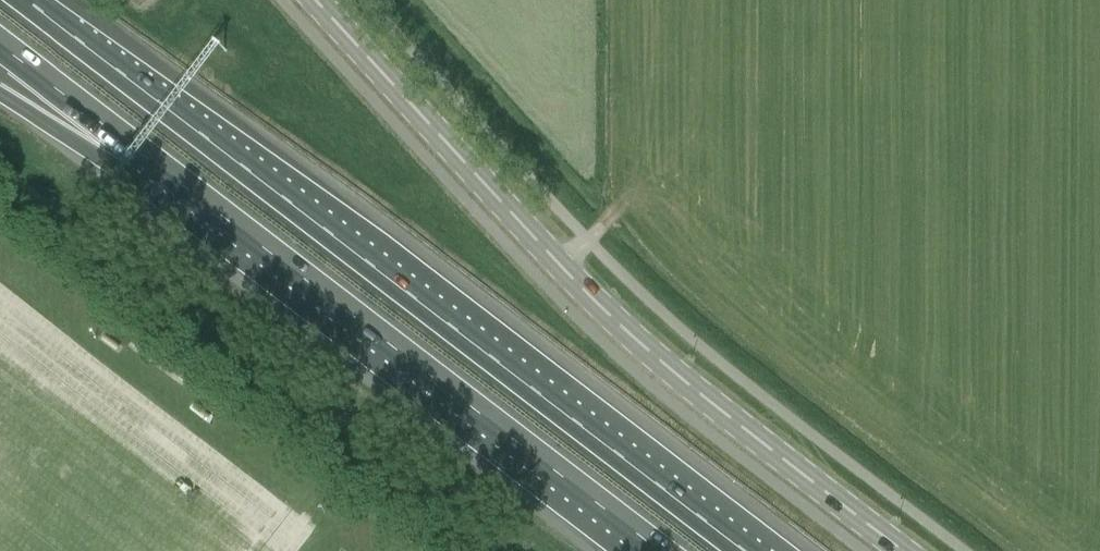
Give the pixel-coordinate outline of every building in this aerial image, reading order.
[(152,0),(135,0),(143,8),(152,0)]
